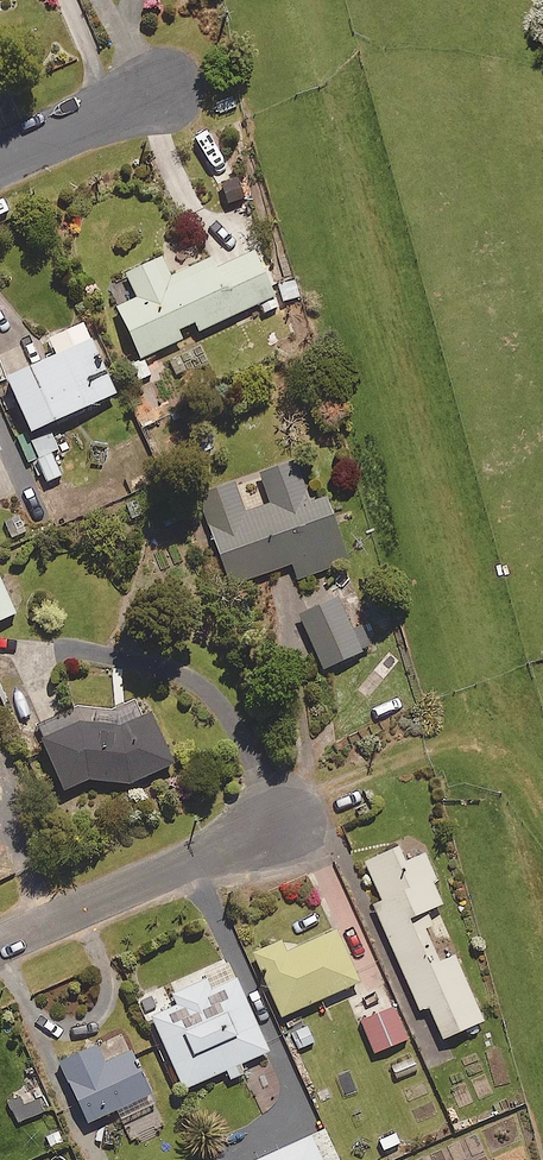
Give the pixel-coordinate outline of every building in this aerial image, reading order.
[(275,294),(254,247),(216,265),(212,256),(172,274),(163,254),(126,271),(137,296),(117,305),(140,356),(182,338),(177,327),(194,320),(198,329),(275,294)] [(115,390),(85,322),(47,339),(53,352),(6,374),(30,428),(115,390)] [(46,479),(60,474),(51,451),(59,448),(53,431),(31,440),(46,479)] [(144,477),(135,452),(121,457),(130,482),(144,477)] [(310,500),(295,459),(259,471),(270,502),(244,511),(233,480),(198,493),(229,583),(292,561),(297,578),(349,560),(326,495),(310,500)] [(0,577),(0,618),(15,611),(0,577)] [(354,630),(337,590),(297,607),(322,666),(371,646),(362,626),(354,630)] [(124,720),(80,719),(40,737),(64,788),(90,776),(101,781),(129,781),(173,761),(149,708),(124,720)] [(444,901),(416,836),(364,859),(381,899),(373,903),(419,1009),(429,1005),(443,1037),(483,1019),(445,932),(429,939),(424,928),(432,924),(426,909),(444,901)] [(358,980),(335,929),(286,951),(281,939),(253,951),(281,1015),(358,980)] [(268,1050),(228,959),(170,985),(178,1004),(152,1015),(183,1087),(226,1069),(230,1078),(245,1071),(241,1062),(268,1050)] [(398,1007),(363,1018),(373,1050),(409,1038),(398,1007)] [(87,1121),(116,1108),(132,1141),(164,1126),(129,1049),(102,1061),(94,1044),(59,1059),(87,1121)] [(50,1107),(37,1081),(5,1096),(18,1122),(50,1107)] [(324,1128),(255,1159),(339,1159),(324,1128)]
